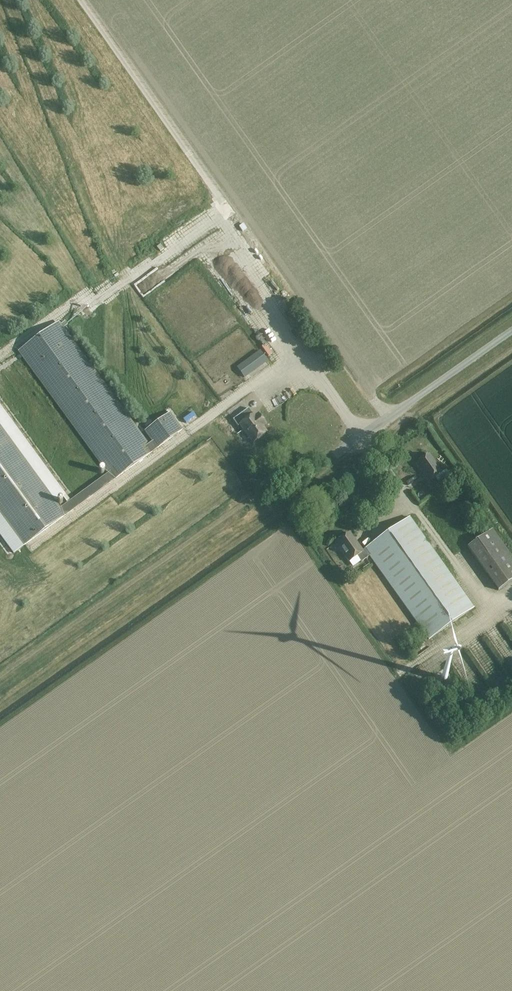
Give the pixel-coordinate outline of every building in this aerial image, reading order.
[(152,451),(148,445),(58,323),(19,351),(108,473),(60,509),(0,427),(0,513),(24,546),(65,516),(64,515),(113,479),(114,480),(152,452),(152,451)] [(237,369),(244,379),(250,375),(248,371),(265,359),(260,352),(237,369)] [(216,401),(222,398),(212,379),(206,382),(216,401)] [(251,416),(253,415),(248,408),(233,420),(238,426),(240,425),(253,443),(265,434),(261,428),(266,424),(259,415),(253,419),(251,416)] [(182,430),(170,414),(170,413),(145,432),(152,442),(148,445),(152,451),(157,447),(157,448),(182,430)] [(227,424),(223,419),(218,423),(222,428),(227,424)] [(429,455),(416,464),(421,471),(422,471),(427,477),(426,478),(429,482),(442,473),(429,455)] [(365,550),(370,556),(429,640),(474,608),(410,517),(365,549),(365,550)] [(468,547),(498,591),(511,581),(511,558),(492,530),(468,547)] [(361,562),(370,556),(365,550),(363,551),(358,545),(357,546),(353,541),(355,540),(350,533),(336,543),(349,562),(357,556),(361,562)]
